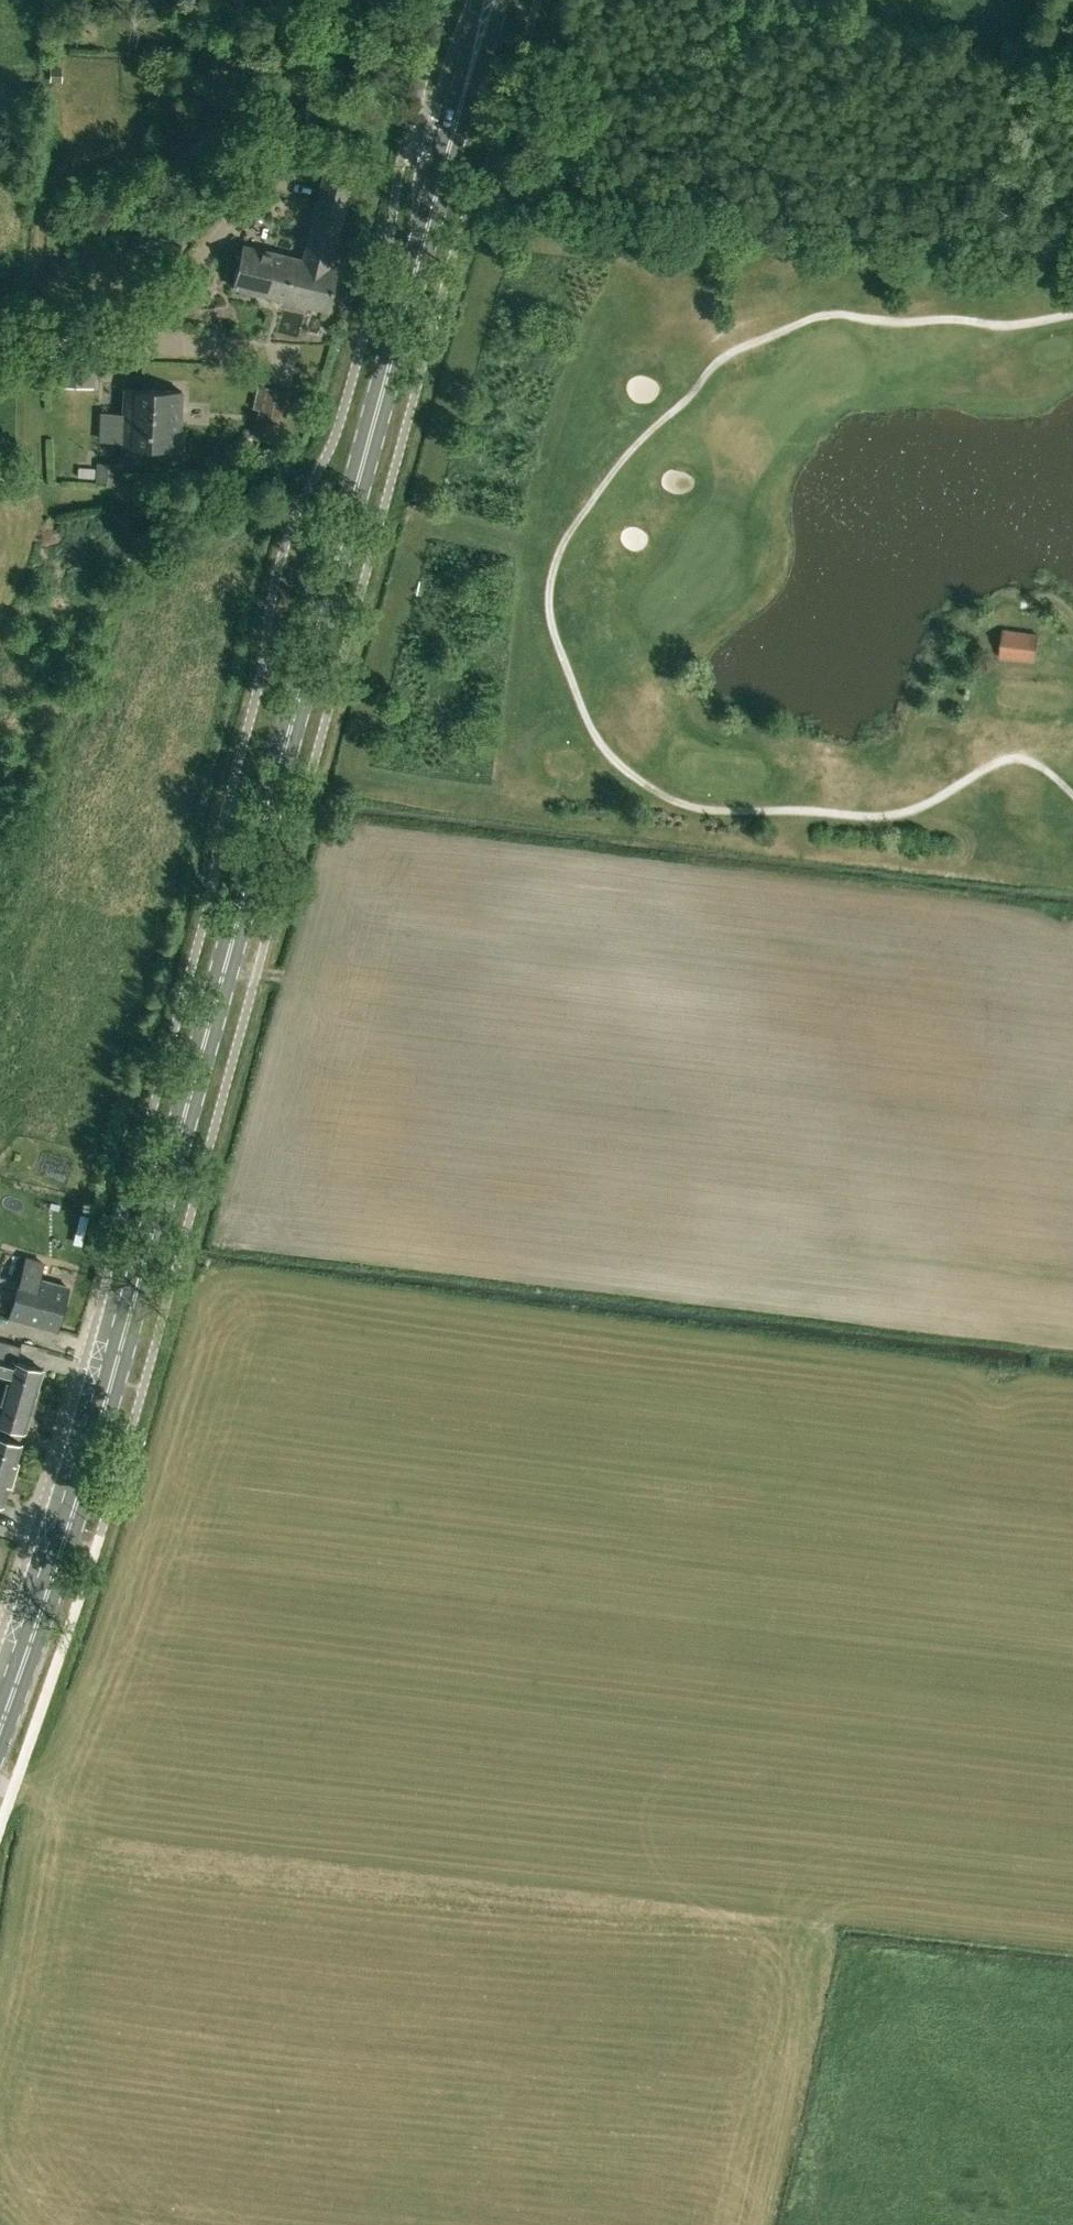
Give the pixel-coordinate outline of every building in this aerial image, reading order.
[(64,67),(51,66),(50,82),(63,84),(64,67)] [(191,147),(190,158),(200,164),(210,159),(210,148),(200,142),(191,147)] [(304,260),(243,245),(233,286),(329,310),(339,269),(331,267),(353,176),(326,170),(304,260)] [(67,261),(52,259),(50,276),(65,279),(67,261)] [(50,358),(49,372),(76,373),(75,386),(94,387),(95,359),(96,357),(50,355),(50,358)] [(262,378),(253,410),(280,418),(290,386),(262,378)] [(126,388),(124,441),(123,447),(180,449),(182,390),(126,388)] [(101,405),(101,433),(118,433),(118,405),(101,405)] [(1039,633),(1003,628),(999,658),(1036,663),(1039,633)] [(21,1274),(9,1316),(58,1330),(69,1287),(40,1279),(45,1260),(27,1255),(21,1274)] [(43,1368),(11,1360),(15,1344),(0,1340),(0,1377),(5,1378),(2,1391),(35,1399),(38,1400),(41,1388),(38,1387),(43,1368)] [(35,1399),(2,1391),(0,1398),(0,1423),(26,1430),(31,1412),(34,1413),(38,1400),(35,1399)] [(13,1474),(16,1475),(19,1463),(16,1462),(22,1443),(0,1437),(0,1470),(13,1474)] [(3,1505),(9,1486),(12,1487),(16,1475),(13,1474),(0,1470),(0,1504),(3,1505)]
